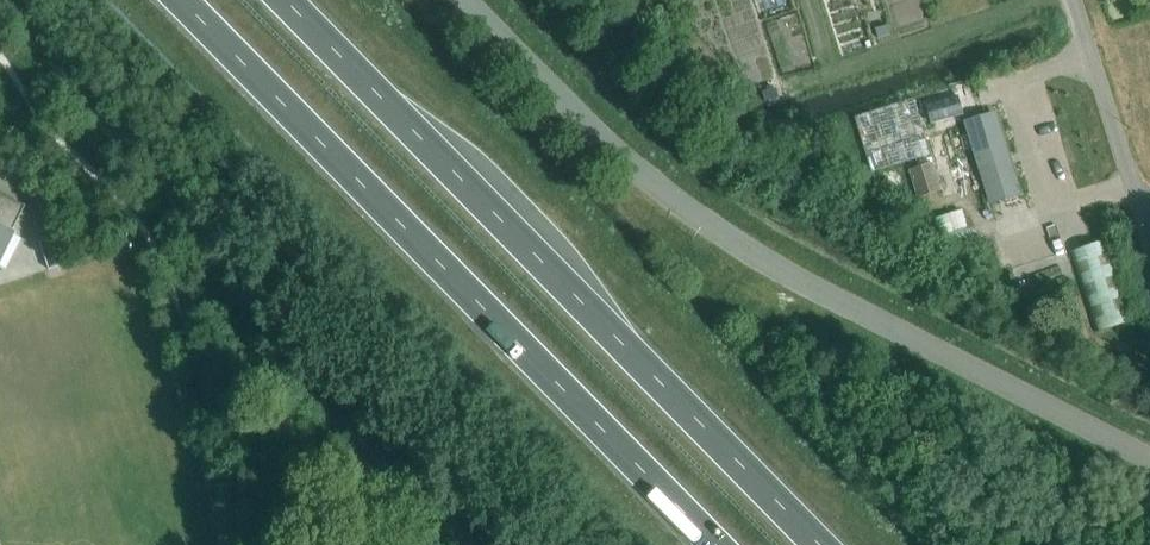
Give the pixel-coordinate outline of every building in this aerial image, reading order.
[(920,125),(958,113),(950,88),(854,118),(872,175),(930,156),(920,125)] [(997,115),(969,123),(989,190),(1017,181),(997,115)] [(941,190),(933,162),(908,169),(917,197),(941,190)] [(25,206),(0,193),(0,253),(25,206)] [(965,227),(940,235),(944,251),(970,244),(965,227)] [(55,235),(39,240),(49,269),(64,264),(55,235)] [(1130,319),(1105,240),(1069,252),(1094,331),(1130,319)] [(1012,267),(999,271),(1008,299),(1022,295),(1012,267)]
